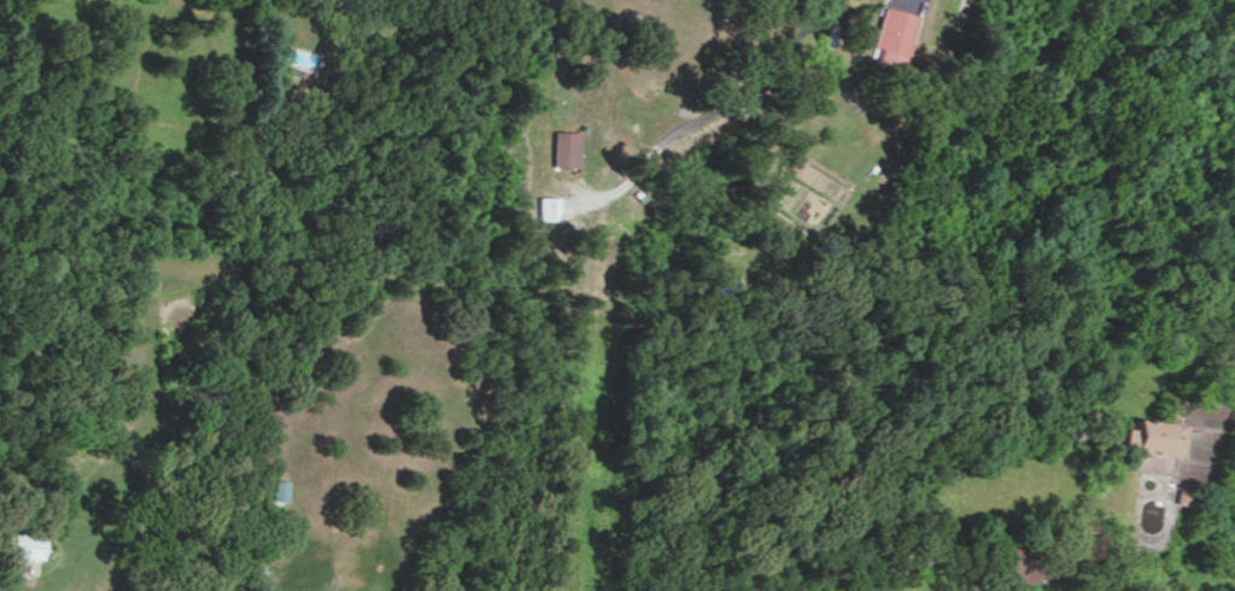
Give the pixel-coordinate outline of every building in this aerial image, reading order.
[(913,14),(882,6),(872,45),(879,47),(875,62),(899,68),(913,14)] [(553,164),(578,165),(579,129),(554,129),(553,164)] [(539,219),(558,218),(557,194),(538,194),(539,219)] [(1123,425),(1120,449),(1175,454),(1178,420),(1134,416),(1133,426),(1123,425)] [(1182,503),(1184,487),(1173,485),(1170,502),(1182,503)] [(1,555),(40,556),(40,532),(2,531),(1,555)]
